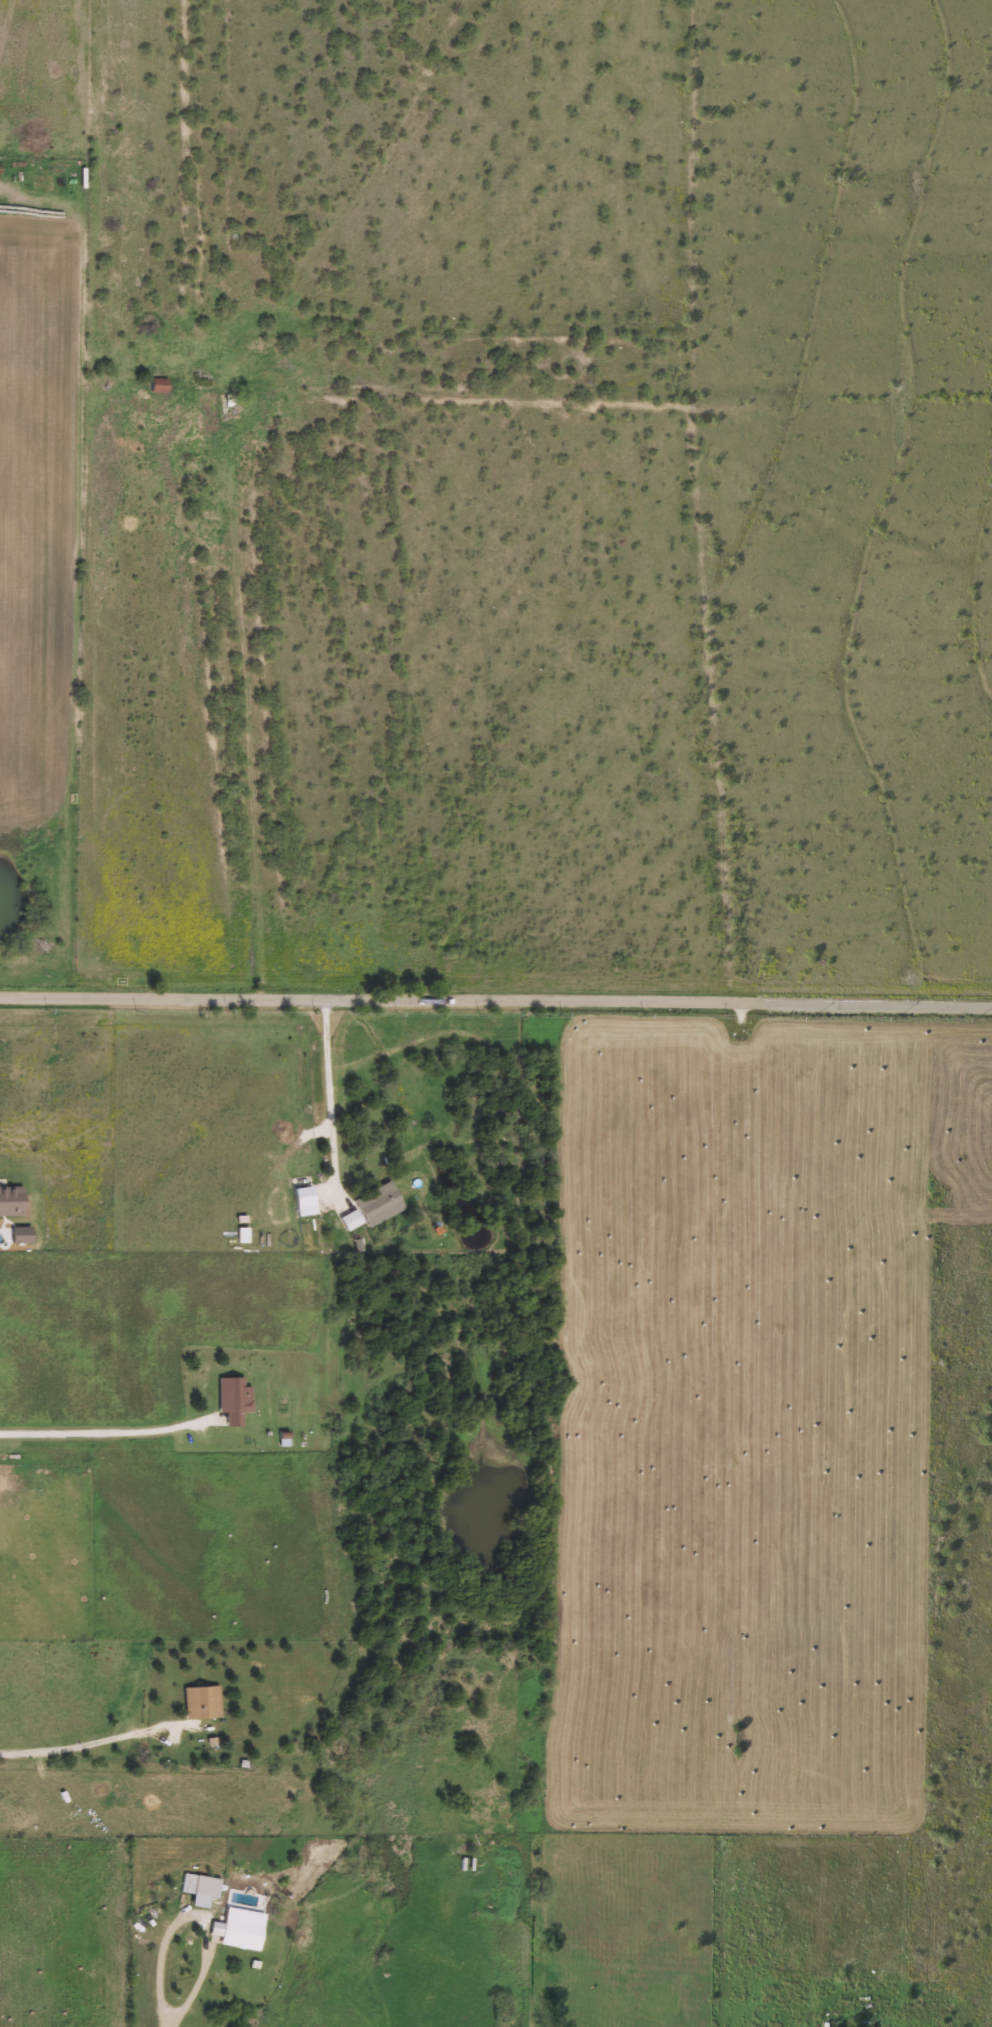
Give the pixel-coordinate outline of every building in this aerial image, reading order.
[(171,378),(171,392),(154,392),(154,378),(171,378)] [(407,1210),(371,1227),(357,1199),(394,1182),(407,1210)] [(229,1427),(229,1414),(222,1414),(221,1378),(247,1378),(248,1388),(255,1387),(255,1413),(246,1413),(246,1427),(229,1427)] [(187,1688),(222,1687),(223,1718),(188,1719),(187,1688)] [(475,1871),(462,1871),(463,1859),(475,1859),(475,1871)] [(223,1877),(221,1898),(212,1897),(211,1907),(195,1905),(199,1874),(223,1877)] [(223,1944),(225,1936),(213,1933),(216,1921),(228,1923),(229,1915),(261,1921),(255,1950),(223,1944)]
